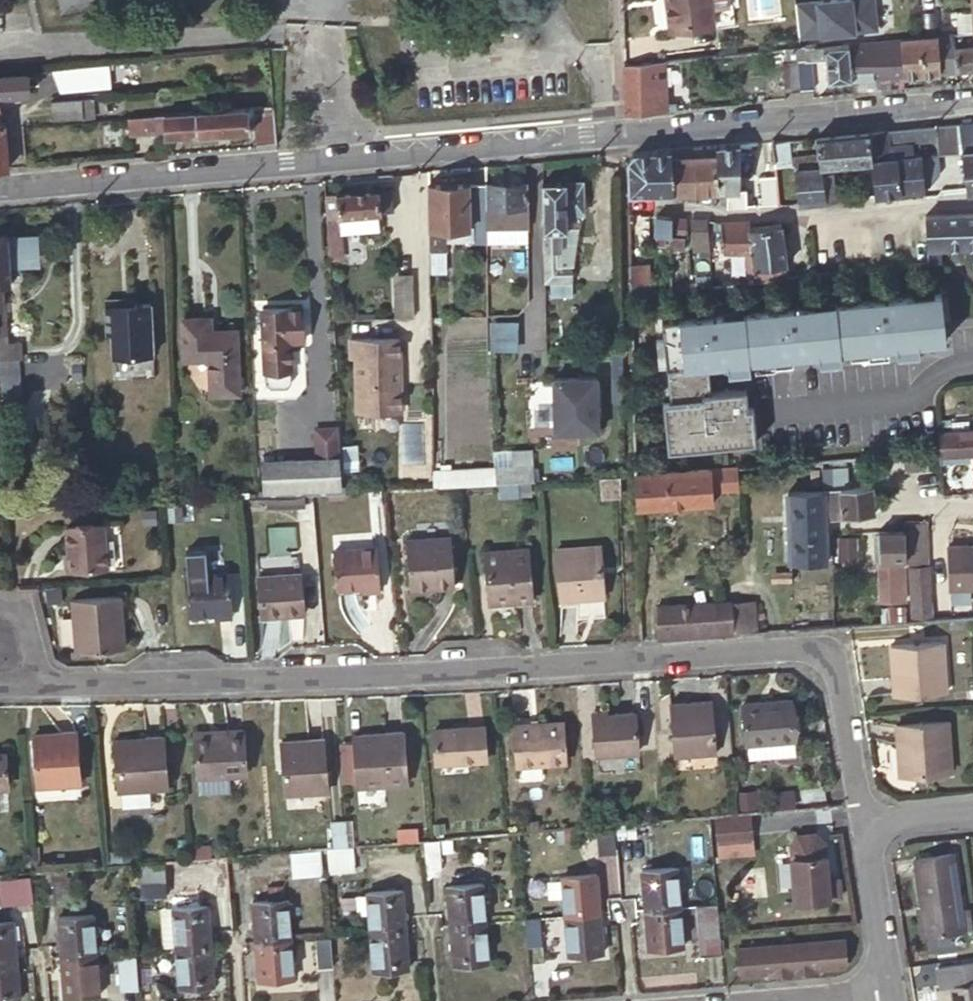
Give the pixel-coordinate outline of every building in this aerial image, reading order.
[(671,2),(667,2),(670,31),(715,26),(713,7),(712,0),(671,0),(671,2)] [(848,42),(851,42),(850,34),(860,33),(858,8),(796,13),(797,29),(798,47),(818,45),(848,42)] [(670,31),(671,35),(716,30),(715,26),(670,31)] [(951,33),(955,67),(971,65),(972,65),(972,31),(951,33)] [(955,67),(951,33),(938,34),(940,71),(955,70),(955,67)] [(927,73),(940,71),(938,34),(909,37),(901,38),(904,74),(927,73)] [(904,74),(901,38),(877,40),(856,42),(851,42),(848,42),(851,78),(880,76),(904,74)] [(851,78),(848,42),(818,45),(798,47),(783,49),(784,59),(795,59),(797,89),(812,87),(809,59),(824,58),(826,81),(850,79),(851,78)] [(624,102),(624,114),(647,112),(662,110),(659,84),(657,59),(645,60),(622,62),(623,81),(624,102)] [(797,89),(795,59),(784,59),(784,67),(779,67),(780,78),(780,83),(782,83),(782,90),(797,89)] [(1,92),(1,98),(14,96),(14,91),(27,90),(25,70),(0,73),(0,93),(1,92)] [(48,102),(50,120),(80,118),(78,100),(48,102)] [(275,145),(270,104),(252,106),(256,147),(275,145)] [(247,107),(126,117),(128,137),(164,134),(164,139),(249,132),(247,107)] [(957,123),(961,151),(972,150),(972,121),(957,123)] [(961,151),(957,123),(925,126),(894,128),(895,140),(936,137),(937,154),(961,152),(961,151)] [(870,160),(871,169),(874,195),(884,194),(904,190),(924,188),(923,184),(920,153),(908,154),(907,145),(887,147),(886,129),(868,130),(868,132),(870,160)] [(868,132),(816,137),(818,155),(819,163),(821,163),(870,160),(868,132)] [(780,165),(792,164),(788,142),(776,144),(780,165)] [(740,188),(739,143),(731,143),(716,144),(716,190),(725,190),(726,206),(748,204),(747,188),(740,188)] [(716,190),(716,144),(693,147),(694,191),(716,190)] [(671,192),(694,191),(693,147),(670,148),(671,192)] [(671,192),(670,148),(659,149),(648,150),(649,193),(671,192)] [(627,193),(649,193),(648,150),(640,151),(633,151),(626,159),(626,171),(627,193)] [(961,151),(961,152),(965,179),(966,192),(972,191),(972,150),(961,151)] [(819,163),(818,155),(793,156),(797,201),(825,199),(822,171),(821,163),(819,163)] [(874,195),(871,169),(857,170),(859,196),(874,195)] [(833,170),(822,171),(825,199),(836,198),(833,170)] [(776,203),(773,174),(759,175),(761,204),(776,203)] [(569,179),(545,179),(545,190),(546,224),(546,230),(546,247),(547,280),(576,280),(575,258),(564,258),(564,225),(571,225),(569,179)] [(529,224),(530,224),(530,190),(530,180),(489,181),(489,224),(500,224),(529,224)] [(449,224),(489,224),(489,181),(430,181),(432,304),(443,304),(443,297),(445,297),(444,268),(449,268),(449,224)] [(327,193),(329,225),(339,225),(339,213),(377,211),(382,211),(381,187),(338,190),(338,193),(327,193)] [(545,190),(530,190),(530,224),(546,224),(545,190)] [(377,211),(339,213),(339,225),(340,230),(378,228),(377,211)] [(947,214),(924,214),(925,236),(925,246),(926,253),(927,261),(927,262),(929,262),(940,261),(939,246),(968,245),(972,245),(972,213),(947,214)] [(671,235),(670,215),(654,214),(653,234),(654,234),(654,244),(664,244),(664,235),(670,235),(671,235)] [(684,216),(670,215),(671,235),(670,235),(670,249),(683,248),(682,236),(685,236),(684,216)] [(708,247),(705,218),(696,218),(689,217),(690,236),(693,236),(693,247),(708,247)] [(772,278),(786,276),(785,265),(785,264),(780,222),(749,226),(748,220),(721,221),(714,219),(714,228),(720,227),(721,252),(751,251),(753,267),(754,267),(755,281),(761,280),(772,278)] [(500,224),(489,224),(489,239),(500,239),(500,224)] [(529,224),(500,224),(500,239),(529,239),(529,224)] [(0,232),(0,359),(16,358),(15,339),(6,340),(3,282),(13,281),(9,231),(0,232)] [(15,270),(38,270),(38,236),(15,236),(15,270)] [(629,292),(650,291),(649,284),(648,260),(628,261),(629,292)] [(650,291),(670,289),(670,281),(649,284),(650,291)] [(941,286),(659,317),(673,449),(754,440),(751,404),(746,404),(744,385),(709,389),(706,361),(947,335),(941,286)] [(154,373),(151,299),(128,300),(116,300),(116,294),(104,295),(106,327),(111,326),(113,374),(154,373)] [(301,304),(260,305),(262,367),(288,366),(288,337),(303,336),(301,304)] [(208,316),(183,316),(185,357),(209,357),(210,391),(237,389),(234,327),(209,327),(208,316)] [(399,337),(352,339),(352,358),(357,358),(359,411),(401,410),(399,337)] [(87,363),(76,364),(76,376),(83,376),(82,383),(89,383),(87,363)] [(288,366),(262,367),(263,378),(268,383),(283,383),(289,377),(288,366)] [(605,375),(561,376),(563,430),(607,429),(605,375)] [(970,428),(955,429),(945,430),(936,431),(937,454),(939,454),(942,454),(949,453),(967,453),(972,453),(972,428),(970,428)] [(257,488),(258,496),(308,493),(345,491),(345,482),(339,482),(337,429),(316,430),(317,456),(263,459),(265,488),(257,488)] [(927,468),(927,455),(903,456),(904,469),(927,468)] [(497,464),(498,482),(534,480),(536,480),(535,462),(497,464)] [(497,464),(435,467),(435,486),(459,484),(498,482),(497,464)] [(844,465),(821,466),(823,489),(824,489),(846,487),(844,465)] [(738,487),(738,466),(709,468),(685,469),(656,471),(633,473),(633,474),(634,507),(713,501),(713,489),(738,487)] [(621,475),(601,476),(602,497),(622,496),(621,475)] [(846,487),(824,489),(824,515),(872,510),(870,485),(846,487)] [(824,489),(823,489),(802,489),(788,490),(788,562),(825,562),(825,561),(825,532),(824,515),(824,489)] [(96,519),(59,522),(62,549),(56,550),(58,566),(101,563),(96,519)] [(904,529),(903,530),(876,530),(877,559),(879,600),(903,600),(902,559),(904,559),(904,529)] [(837,536),(837,561),(852,561),(852,536),(837,536)] [(448,537),(404,541),(410,591),(454,587),(448,537)] [(678,637),(713,634),(710,601),(656,604),(655,543),(636,544),(638,584),(640,640),(678,637)] [(948,545),(949,587),(972,587),(972,545),(948,545)] [(369,546),(326,551),(331,589),(356,586),(357,591),(374,589),(369,546)] [(602,546),(560,550),(567,604),(610,599),(602,546)] [(526,547),(484,551),(490,605),(531,600),(526,547)] [(909,567),(910,603),(928,602),(927,566),(909,567)] [(223,571),(180,575),(184,614),(207,612),(208,617),(228,615),(223,571)] [(299,575),(256,578),(260,619),(302,617),(299,575)] [(111,593),(65,596),(70,649),(117,645),(111,593)] [(879,622),(890,621),(904,620),(904,605),(879,607),(879,622)] [(944,632),(972,630),(972,615),(943,617),(944,632)] [(945,689),(941,639),(892,643),(892,652),(895,693),(945,689)] [(789,699),(740,705),(745,745),(795,740),(789,699)] [(707,703),(666,707),(672,759),(713,754),(707,703)] [(589,715),(590,724),(606,723),(605,719),(605,713),(589,715)] [(633,715),(605,719),(606,723),(590,724),(593,758),(636,754),(633,715)] [(951,770),(947,720),(898,723),(902,774),(951,770)] [(559,724),(510,729),(514,770),(564,765),(559,724)] [(478,725),(428,730),(432,763),(481,758),(478,725)] [(221,738),(189,740),(192,778),(240,774),(236,730),(219,732),(221,738)] [(67,732),(24,736),(29,787),(72,783),(67,732)] [(397,732),(346,737),(351,788),(401,783),(397,732)] [(155,736),(107,740),(114,792),(162,788),(155,736)] [(317,739),(276,743),(281,794),(322,790),(317,739)] [(736,795),(737,810),(757,808),(756,793),(736,795)] [(711,817),(713,837),(738,835),(736,815),(711,817)] [(616,849),(614,823),(583,825),(585,852),(616,849)] [(791,842),(796,900),(831,897),(830,895),(843,894),(841,877),(829,878),(827,853),(825,839),(820,833),(796,835),(791,842)] [(353,848),(326,850),(328,874),(355,872),(353,848)] [(910,856),(917,905),(922,935),(962,929),(950,850),(910,856)] [(289,854),(291,879),(322,876),(320,851),(289,854)] [(158,861),(129,863),(132,896),(161,894),(158,861)] [(677,864),(641,866),(645,907),(680,904),(677,864)] [(59,869),(26,872),(30,904),(63,902),(59,869)] [(598,911),(595,871),(559,874),(563,914),(598,911)] [(446,883),(449,923),(485,920),(481,880),(446,883)] [(365,889),(369,929),(405,926),(401,886),(365,889)] [(288,936),(283,895),(248,899),(252,939),(288,936)] [(173,945),(209,942),(205,901),(158,905),(161,944),(173,943),(173,945)] [(720,934),(717,902),(695,903),(700,956),(722,955),(720,934)] [(645,907),(648,947),(683,943),(680,904),(645,907)] [(918,936),(922,935),(917,905),(913,906),(918,936)] [(53,914),(58,954),(94,951),(90,911),(53,914)] [(602,949),(598,911),(563,914),(567,952),(602,949)] [(523,917),(526,944),(540,942),(538,916),(523,917)] [(10,918),(0,918),(0,959),(14,957),(10,918)] [(449,923),(453,962),(489,959),(485,920),(449,923)] [(369,929),(372,968),(408,965),(405,926),(369,929)] [(315,963),(331,962),(328,932),(312,934),(315,963)] [(292,975),(288,936),(252,939),(256,978),(292,975)] [(791,942),(794,973),(816,970),(816,966),(846,964),(848,961),(846,937),(791,942)] [(173,945),(177,984),(213,981),(209,942),(173,945)] [(791,942),(736,947),(739,974),(771,971),(772,975),(794,973),(791,942)] [(58,954),(62,994),(98,991),(94,951),(58,954)] [(152,952),(136,953),(138,981),(154,980),(152,952)] [(14,957),(0,959),(0,999),(18,998),(14,957)] [(120,992),(138,990),(134,957),(116,959),(120,992)] [(948,986),(951,1000),(972,1000),(972,962),(940,967),(943,986),(948,986)]
